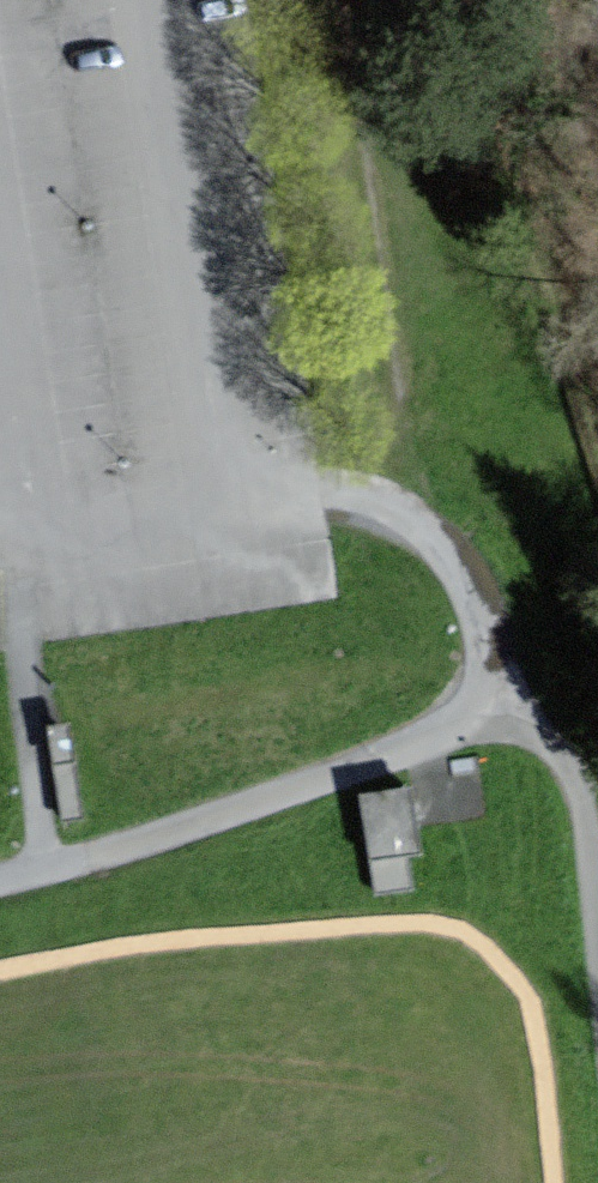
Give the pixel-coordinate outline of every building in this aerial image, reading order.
[(51,766),(72,762),(66,726),(45,729),(51,766)] [(51,766),(60,823),(81,819),(72,762),(51,766)] [(408,787),(355,794),(364,862),(406,857),(417,855),(408,787)] [(406,857),(364,862),(368,896),(410,891),(406,857)]
